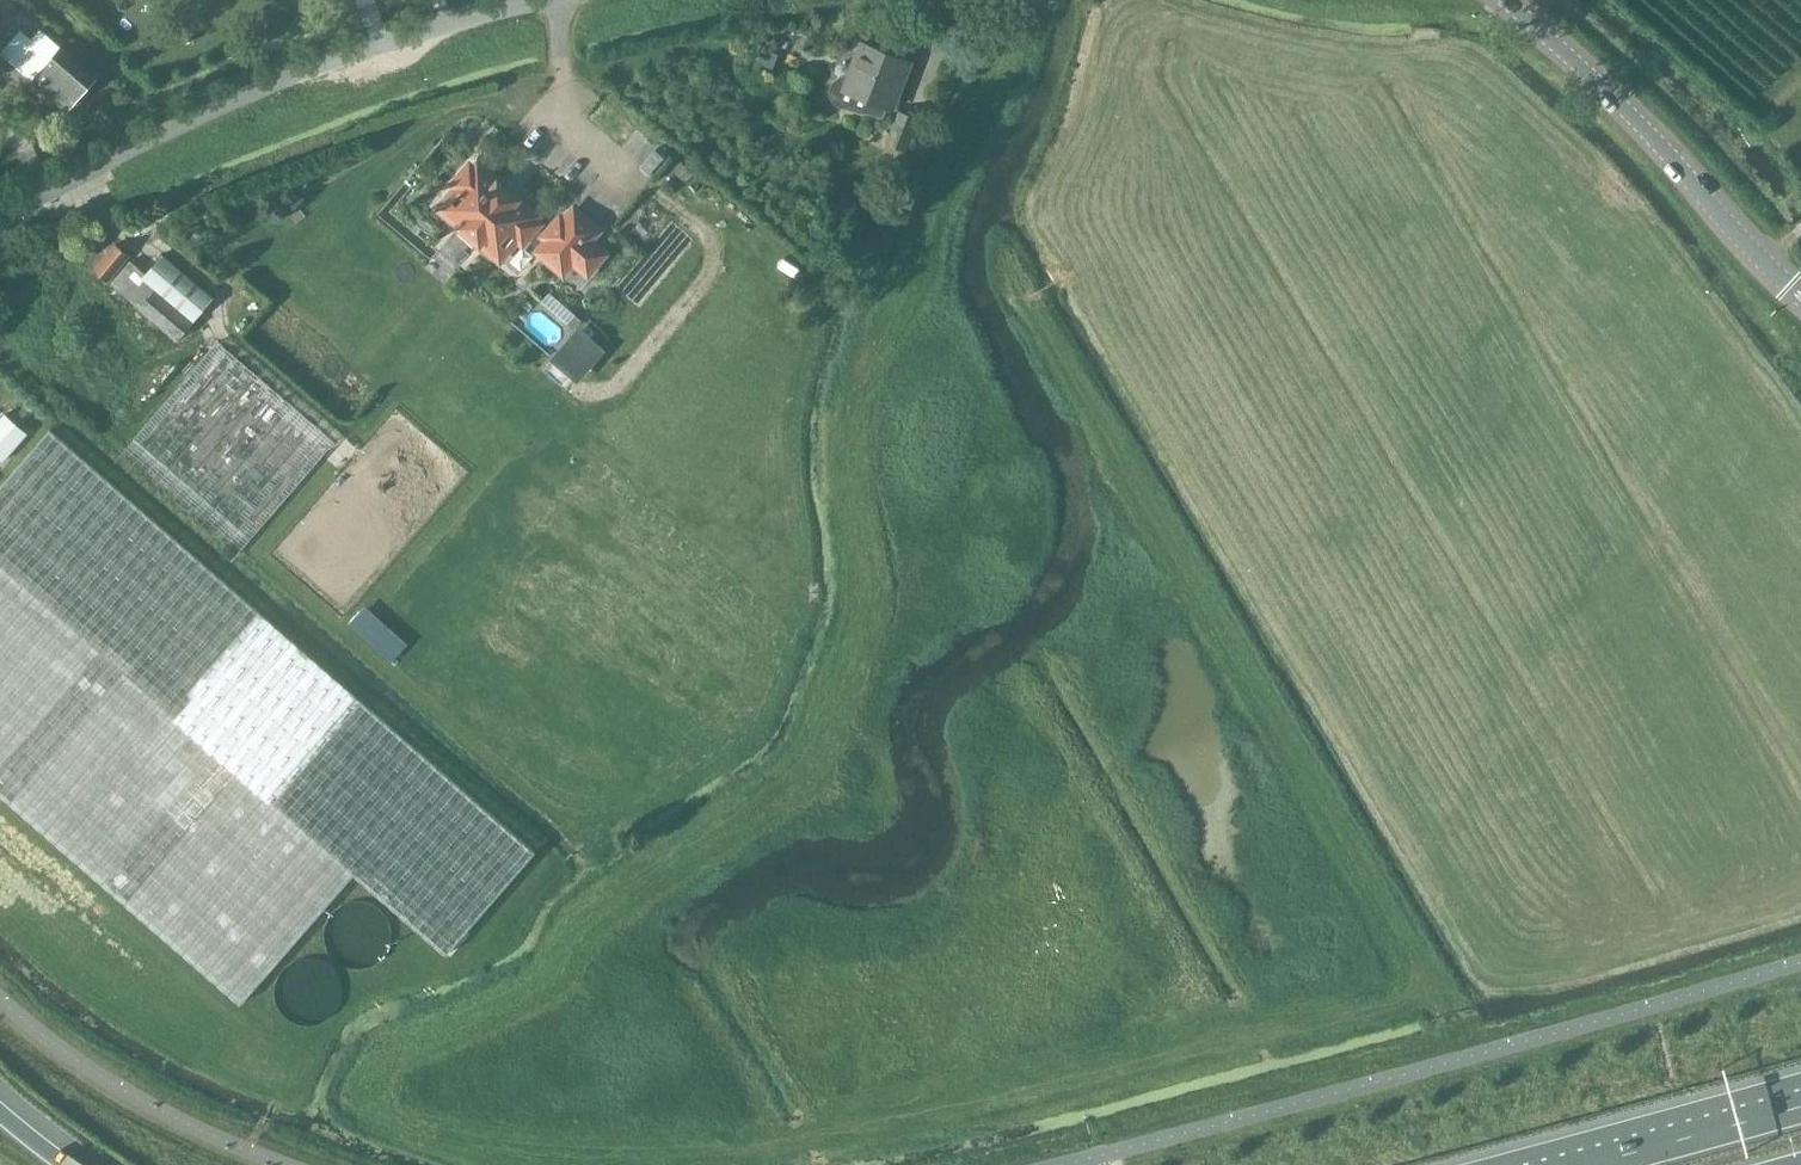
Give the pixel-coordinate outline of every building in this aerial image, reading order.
[(41,31),(13,65),(59,104),(62,101),(71,109),(97,78),(41,31)] [(892,112),(894,107),(911,62),(859,42),(844,78),(840,78),(836,79),(833,82),(830,85),(829,89),(828,93),(829,97),(830,101),(833,105),(836,107),(862,115),(863,113),(881,119),(885,109),(892,112)] [(905,153),(918,119),(903,113),(890,147),(905,153)] [(468,169),(457,182),(432,211),(498,266),(522,237),(525,239),(527,237),(543,251),(541,253),(561,269),(563,267),(565,269),(573,259),(586,269),(588,267),(590,269),(601,256),(598,254),(601,252),(588,241),(597,232),(594,230),(596,227),(577,211),(575,213),(572,211),(564,220),(560,217),(546,234),(533,224),(535,222),(533,220),(535,217),(520,204),(519,205),(512,199),(514,197),(500,185),(498,187),(491,181),(492,180),(477,168),(475,171),(472,169),(470,171),(468,169)] [(117,246),(96,272),(108,282),(109,281),(143,308),(141,310),(179,342),(196,321),(194,320),(158,290),(160,287),(146,275),(131,263),(127,267),(123,264),(129,257),(117,246)] [(163,254),(146,275),(160,287),(158,290),(194,320),(213,298),(214,298),(163,254)] [(540,293),(524,311),(551,335),(567,317),(540,293)] [(582,315),(557,350),(586,371),(611,336),(582,315)] [(335,442),(218,341),(123,450),(240,551),(335,442)] [(0,409),(0,443),(7,449),(33,421),(9,399),(0,409)] [(241,1004),(354,874),(446,954),(536,852),(460,785),(51,429),(0,487),(0,793),(241,1004)] [(387,942),(388,936),(387,929),(385,924),(380,915),(376,911),(371,908),(365,906),(360,905),(353,905),(346,907),(337,912),(333,917),(329,923),(327,929),(326,935),(327,942),(328,946),(330,952),(334,956),(337,960),(342,963),(349,966),(356,967),(362,966),(368,965),(371,963),(378,958),(382,954),(385,947),(387,942)] [(340,995),(340,990),(338,980),(335,974),(331,969),(327,965),(321,962),(316,960),(310,959),(304,960),(299,961),(293,964),(289,967),(284,972),(281,977),(279,984),(278,990),(279,996),(281,1003),(287,1012),(291,1015),(297,1019),(307,1021),(312,1021),(320,1019),(326,1016),(330,1013),(334,1008),(337,1003),(340,995)]
